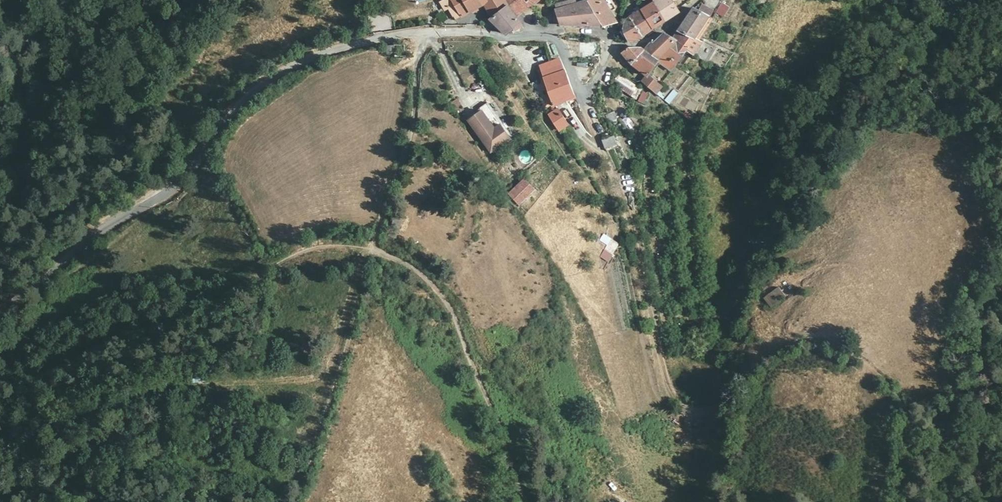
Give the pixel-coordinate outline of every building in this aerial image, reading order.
[(456,20),(485,4),(492,17),(508,5),(505,0),(488,0),(487,0),(446,0),(440,3),(456,20)] [(508,5),(515,15),(536,0),(505,0),(508,5)] [(555,6),(563,25),(602,27),(588,1),(577,4),(575,0),(555,6)] [(602,27),(616,23),(604,0),(591,0),(588,1),(602,27)] [(651,3),(664,22),(678,13),(668,0),(646,0),(651,3)] [(664,22),(651,3),(641,11),(653,29),(664,22)] [(713,3),(710,11),(717,14),(721,6),(713,3)] [(508,5),(492,17),(491,19),(505,35),(520,23),(515,15),(508,5)] [(698,6),(696,11),(705,16),(707,11),(698,6)] [(696,11),(692,9),(676,32),(692,39),(693,36),(698,38),(709,19),(705,16),(696,11)] [(653,29),(641,11),(629,19),(640,37),(653,29)] [(368,31),(393,29),(392,15),(367,17),(368,31)] [(640,37),(629,19),(625,24),(623,28),(624,34),(629,44),(640,37)] [(692,39),(676,32),(670,41),(687,52),(693,57),(702,44),(696,41),(692,39)] [(687,52),(670,41),(663,36),(652,45),(650,44),(643,51),(642,53),(658,64),(672,74),(687,52)] [(578,41),(578,59),(598,59),(598,41),(578,41)] [(705,44),(699,57),(709,62),(715,48),(705,44)] [(642,53),(643,51),(639,49),(628,50),(622,56),(632,64),(642,53)] [(658,64),(642,53),(632,64),(649,78),(658,64)] [(575,99),(558,59),(540,67),(544,79),(530,84),(546,114),(557,108),(575,99)] [(618,75),(612,84),(631,95),(636,85),(618,75)] [(662,87),(649,78),(643,86),(656,95),(662,87)] [(671,105),(677,92),(670,88),(664,101),(671,105)] [(637,101),(643,104),(648,94),(642,91),(637,101)] [(546,114),(560,133),(568,126),(557,108),(546,114)] [(490,154),(513,138),(504,124),(496,129),(484,111),(468,122),(490,154)] [(612,134),(602,138),(605,146),(615,143),(612,134)] [(519,207),(536,190),(523,178),(506,194),(519,207)] [(604,233),(599,240),(606,246),(599,255),(607,261),(619,244),(604,233)] [(769,308),(785,297),(778,287),(762,299),(769,308)]
